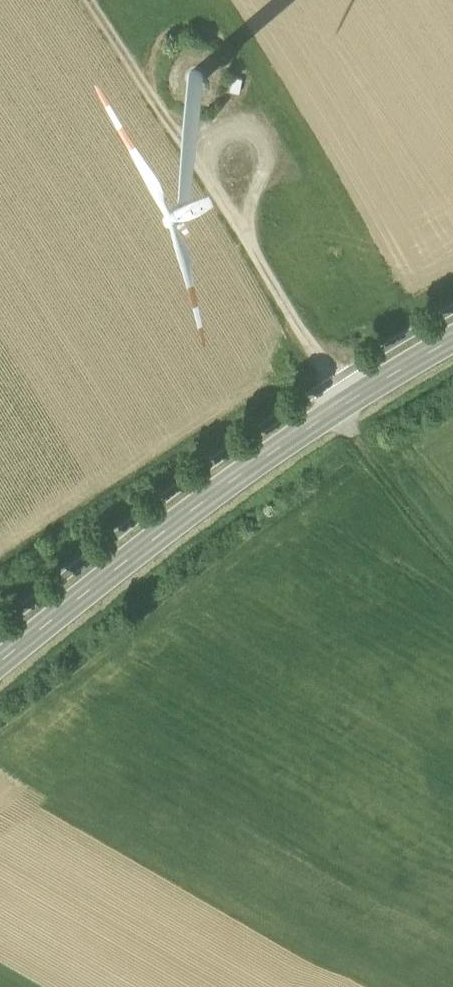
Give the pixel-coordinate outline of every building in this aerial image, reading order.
[(242,82),(232,80),(229,94),(239,96),(242,82)]
